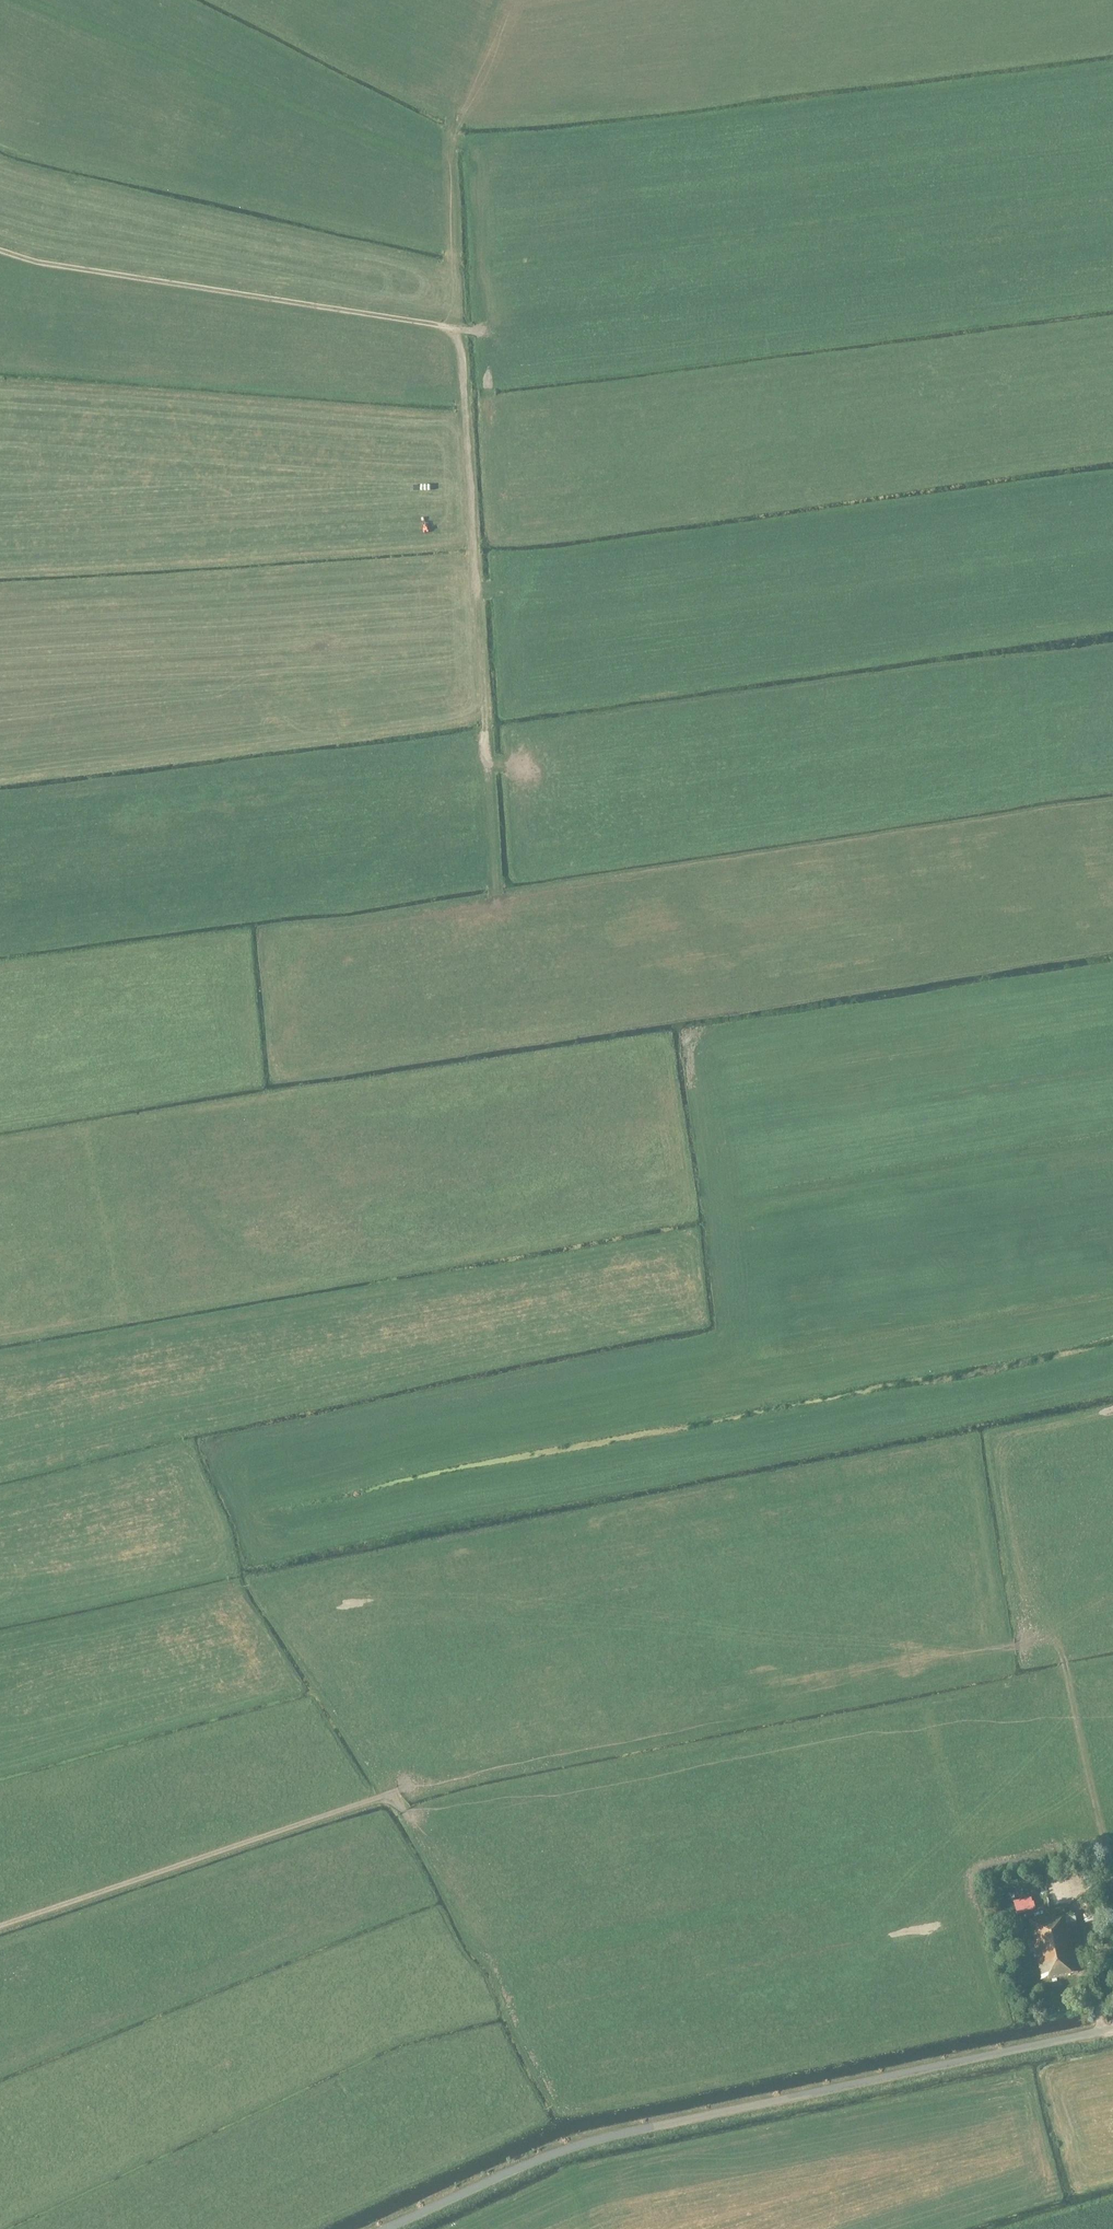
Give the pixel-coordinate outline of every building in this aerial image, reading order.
[(1078,1972),(1074,1956),(1072,1943),(1080,1941),(1076,1923),(1075,1923),(1073,1914),(1055,1918),(1054,1915),(1029,1920),(1042,1980),(1078,1972)]
